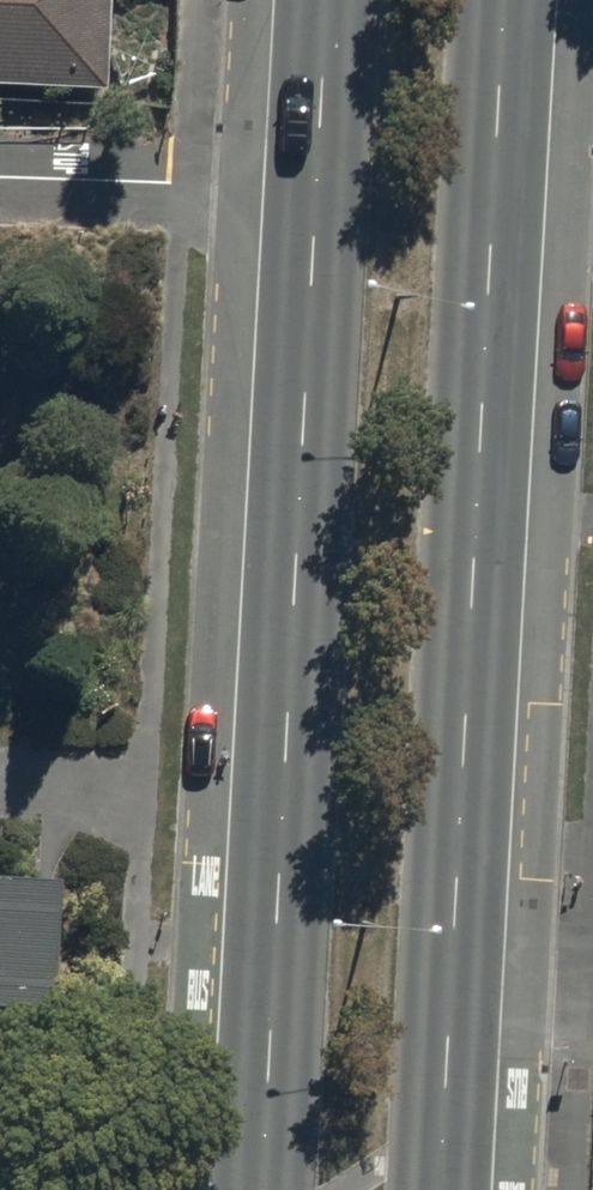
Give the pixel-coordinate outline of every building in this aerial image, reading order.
[(126,0),(0,0),(0,101),(119,108),(126,0)] [(0,866),(0,997),(45,999),(50,868),(0,866)]
